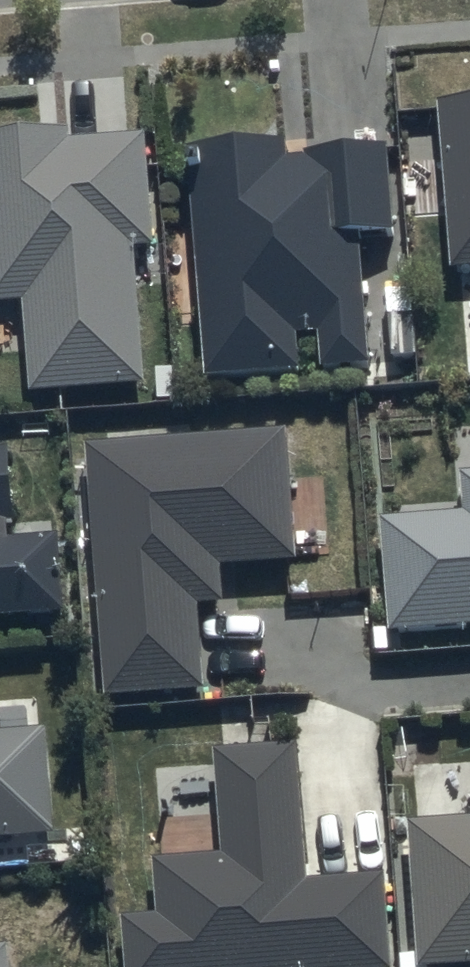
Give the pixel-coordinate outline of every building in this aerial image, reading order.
[(445,114),(458,281),(469,280),(469,112),(445,114)] [(0,148),(0,316),(31,314),(38,407),(148,398),(138,262),(160,260),(151,145),(70,151),(69,143),(0,148)] [(291,155),(196,162),(213,382),(299,375),(296,341),(329,338),(332,376),(371,373),(361,246),(400,243),(392,150),(307,156),(308,165),(292,167),(291,155)] [(285,428),(87,442),(105,691),(202,684),(196,602),(225,600),(222,561),(294,555),(285,428)] [(0,445),(0,618),(64,613),(58,529),(5,533),(4,521),(11,521),(6,444),(0,445)] [(458,467),(461,511),(383,516),(391,627),(469,622),(469,467),(458,467)] [(53,831),(45,722),(0,725),(0,834),(53,831)] [(297,741),(216,747),(223,851),(152,855),(156,910),(121,913),(125,966),(390,966),(383,871),(306,876),(297,741)] [(409,820),(418,965),(469,962),(469,816),(409,820)] [(7,944),(0,945),(0,966),(8,966),(7,944)]
